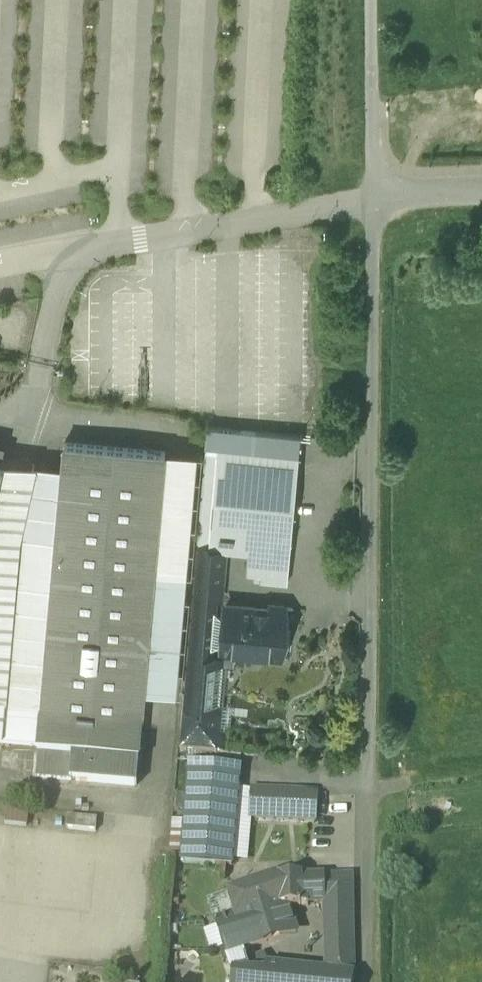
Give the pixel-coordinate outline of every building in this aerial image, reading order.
[(218,447),(218,448),(299,455),(301,435),(208,427),(206,446),(218,447)] [(35,778),(136,787),(144,691),(165,451),(65,442),(63,467),(37,754),(35,778)] [(249,552),(290,556),(299,455),(218,448),(209,548),(209,549),(226,551),(249,552)] [(165,451),(144,691),(182,695),(203,455),(165,451)] [(37,754),(63,467),(2,461),(0,471),(0,751),(37,754)] [(198,547),(194,583),(223,586),(226,551),(209,549),(209,548),(198,547)] [(260,581),(288,583),(290,556),(249,552),(247,574),(261,575),(260,581)] [(222,598),(223,586),(194,583),(193,596),(215,598),(222,598)] [(184,708),(219,711),(223,663),(224,657),(210,656),(211,648),(215,598),(193,596),(184,708)] [(226,606),(223,649),(222,652),(234,653),(266,656),(267,642),(283,643),(285,643),(290,639),(291,630),(287,625),(284,624),(286,607),(269,606),(268,610),(226,606)] [(282,657),(283,643),(267,642),(266,656),(282,657)] [(233,664),(234,653),(222,652),(223,649),(211,648),(210,656),(224,657),(223,663),(233,664)] [(180,750),(215,753),(216,751),(217,737),(219,711),(184,708),(180,750)] [(224,737),(217,737),(216,751),(223,752),(224,737)] [(181,863),(231,867),(240,767),(190,763),(181,863)] [(251,818),(315,822),(317,794),(253,790),(251,818)] [(5,826),(27,828),(28,812),(6,810),(5,826)] [(66,830),(95,833),(96,821),(67,818),(66,830)] [(352,876),(321,877),(322,907),(330,907),(330,904),(353,903),(352,876)] [(278,878),(228,893),(208,900),(216,922),(235,916),(269,906),(270,910),(286,905),(287,907),(302,907),(307,877),(278,878)] [(302,907),(322,907),(321,877),(307,877),(302,907)] [(330,907),(331,944),(354,944),(353,903),(330,904),(330,907)] [(224,948),(226,955),(241,951),(296,933),(287,907),(286,905),(270,910),(269,906),(235,916),(216,922),(217,926),(224,948)] [(331,944),(330,907),(322,907),(323,972),(332,973),(331,944)] [(224,948),(217,926),(203,931),(210,953),(224,948)] [(354,976),(354,944),(331,944),(332,973),(337,974),(354,976)] [(226,955),(232,973),(248,973),(241,951),(226,955)] [(337,974),(332,973),(323,972),(266,965),(265,972),(248,973),(232,973),(231,981),(336,981),(337,974)] [(337,974),(336,981),(354,981),(354,976),(337,974)]
